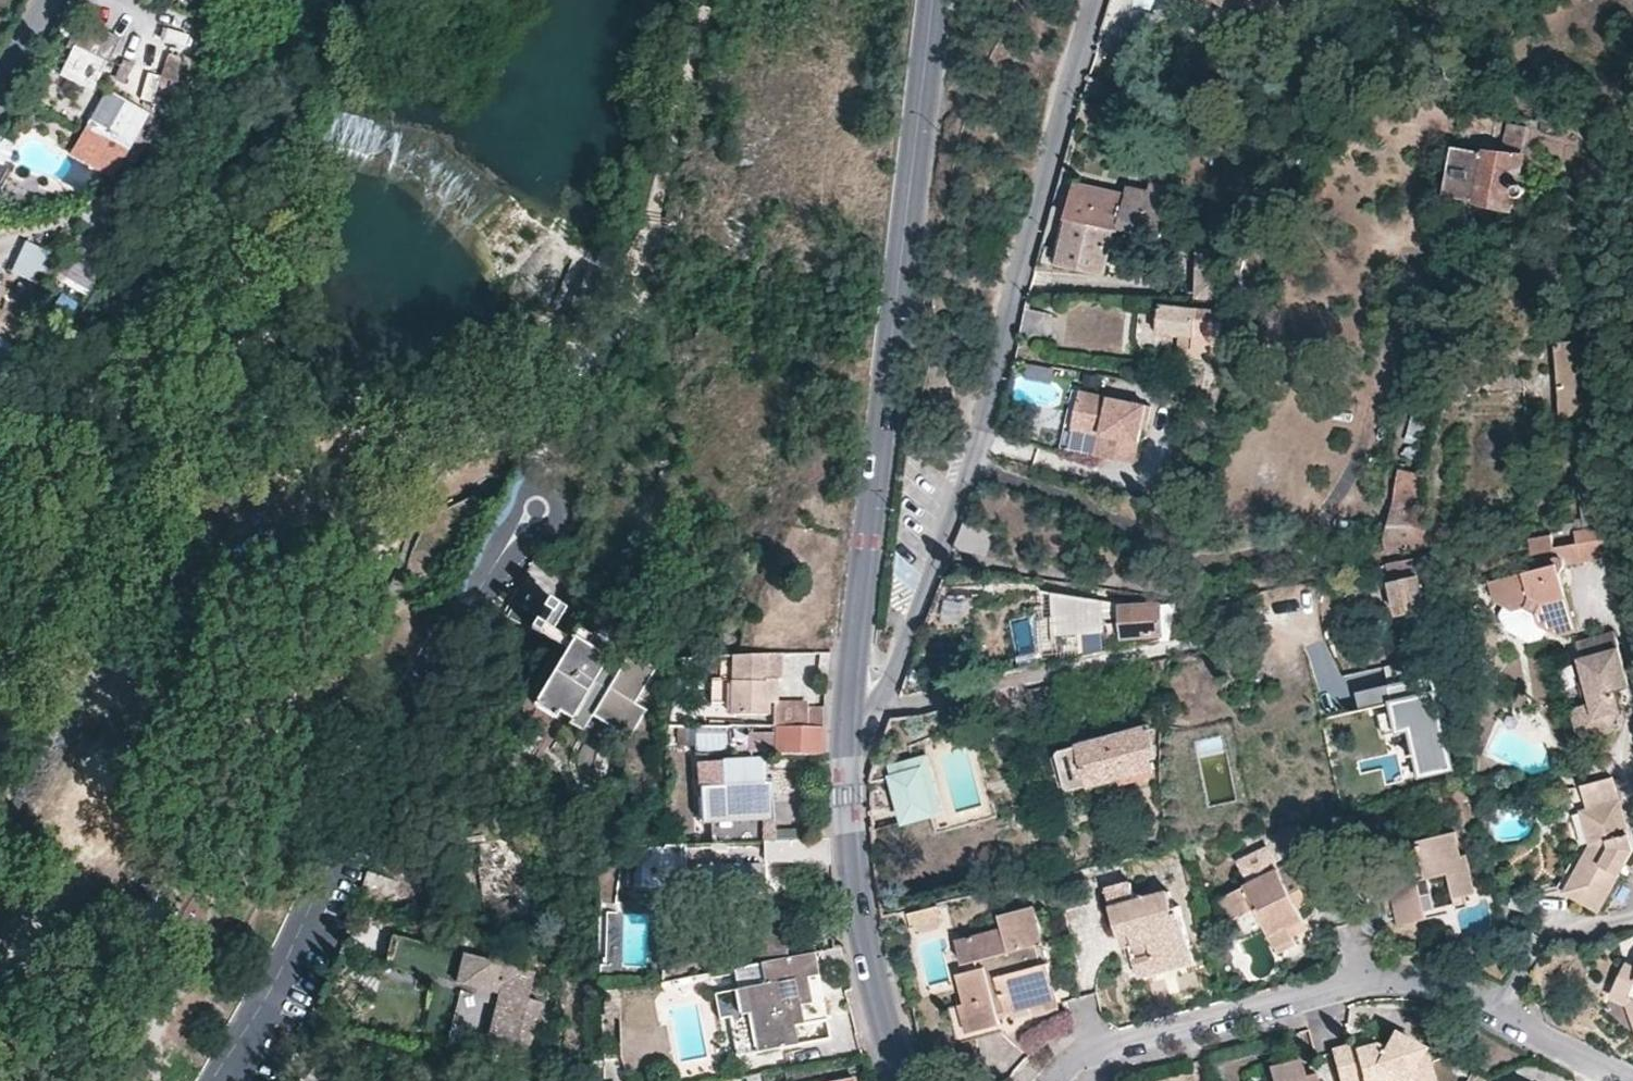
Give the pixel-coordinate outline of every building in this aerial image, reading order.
[(1186,5),(1214,20),(1215,19),(1222,5),(1211,0),(1189,0),(1186,5)] [(1222,5),(1215,19),(1255,40),(1276,0),(1211,0),(1222,5)] [(93,89),(106,56),(71,42),(58,75),(93,89)] [(146,69),(140,95),(154,98),(161,72),(146,69)] [(1379,99),(1381,90),(1370,88),(1368,97),(1379,99)] [(113,178),(149,112),(106,89),(71,155),(113,178)] [(1507,123),(1503,154),(1452,146),(1444,194),(1496,203),(1495,209),(1509,211),(1510,204),(1521,205),(1523,195),(1523,192),(1521,195),(1519,196),(1517,196),(1514,196),(1512,194),(1512,191),(1511,189),(1512,187),(1514,186),(1515,184),(1517,184),(1526,127),(1507,123)] [(1126,195),(1075,184),(1057,264),(1075,269),(1072,281),(1082,284),(1079,294),(1101,298),(1105,284),(1100,283),(1089,280),(1090,270),(1103,272),(1112,228),(1119,229),(1162,238),(1172,188),(1151,183),(1149,190),(1129,186),(1126,195)] [(1523,188),(1522,186),(1517,184),(1515,184),(1514,186),(1512,187),(1511,189),(1512,191),(1512,194),(1514,196),(1517,196),(1519,196),(1521,195),(1523,192),(1523,188)] [(1601,240),(1602,228),(1587,225),(1586,237),(1597,239),(1601,240)] [(11,270),(35,279),(47,246),(23,238),(11,270)] [(73,251),(57,270),(81,290),(97,272),(73,251)] [(596,259),(595,264),(606,269),(612,257),(599,252),(596,259)] [(1196,254),(1196,296),(1214,296),(1215,254),(1196,254)] [(1090,270),(1089,280),(1100,283),(1103,272),(1090,270)] [(1157,333),(1179,336),(1193,337),(1191,347),(1219,350),(1223,312),(1160,305),(1157,333)] [(1051,341),(1056,316),(1025,308),(1020,335),(1051,341)] [(1193,337),(1179,336),(1177,354),(1190,357),(1191,347),(1193,337)] [(1593,416),(1591,384),(1589,339),(1554,342),(1558,416),(1558,418),(1591,416),(1593,416)] [(1217,359),(1219,350),(1191,347),(1190,357),(1217,359)] [(1159,408),(1089,394),(1081,430),(1111,436),(1106,458),(1142,466),(1150,431),(1154,433),(1159,408)] [(1418,473),(1399,469),(1383,539),(1386,555),(1429,547),(1418,473)] [(1583,526),(1601,524),(1596,481),(1578,483),(1583,526)] [(995,559),(1004,535),(963,522),(954,550),(995,559)] [(1550,533),(1526,537),(1533,570),(1490,581),(1493,600),(1505,606),(1511,605),(1512,612),(1534,607),(1537,624),(1545,623),(1545,629),(1555,635),(1575,631),(1565,587),(1562,572),(1564,565),(1610,556),(1607,524),(1601,524),(1583,526),(1576,528),(1577,541),(1553,546),(1550,533)] [(1398,615),(1423,610),(1413,558),(1387,563),(1398,615)] [(968,628),(972,594),(935,590),(931,623),(968,628)] [(577,601),(563,593),(547,624),(561,631),(577,601)] [(1052,635),(1102,633),(1102,619),(1122,619),(1124,637),(1161,635),(1162,640),(1169,638),(1174,606),(1160,605),(1121,606),(1122,609),(1101,609),(1101,600),(1051,593),(1052,635)] [(537,634),(542,627),(535,622),(530,629),(537,634)] [(1613,691),(1624,688),(1612,633),(1576,641),(1580,657),(1577,658),(1590,718),(1618,711),(1613,691)] [(578,640),(568,656),(571,658),(535,718),(554,729),(559,722),(582,735),(590,721),(623,741),(640,712),(631,707),(651,672),(628,658),(616,677),(587,660),(593,649),(578,640)] [(765,656),(718,657),(718,679),(710,679),(710,705),(731,704),(731,715),(767,714),(767,704),(767,678),(765,656)] [(929,684),(932,668),(908,674),(902,689),(929,684)] [(1421,769),(1456,762),(1437,673),(1358,689),(1361,704),(1390,698),(1396,727),(1411,724),(1421,769)] [(776,679),(767,678),(767,704),(777,704),(776,679)] [(778,719),(778,728),(822,728),(823,719),(778,719)] [(1155,754),(1148,726),(1058,750),(1068,788),(1132,772),(1133,777),(1138,780),(1141,781),(1145,780),(1148,778),(1151,774),(1146,757),(1155,754)] [(693,744),(694,728),(675,728),(675,744),(693,744)] [(774,728),(775,756),(823,756),(822,728),(778,728),(774,728)] [(897,808),(901,823),(930,816),(918,772),(929,769),(926,758),(905,764),(901,774),(900,784),(898,803),(897,808)] [(700,799),(715,798),(716,821),(718,844),(740,843),(739,821),(774,818),(773,794),(765,794),(763,782),(762,759),(698,765),(700,799)] [(901,774),(905,764),(887,768),(896,803),(898,803),(900,784),(901,774)] [(929,769),(918,772),(930,816),(940,813),(929,769)] [(1612,777),(1581,785),(1581,786),(1613,782),(1612,777)] [(772,781),(763,782),(765,794),(773,794),(772,781)] [(1632,850),(1613,782),(1581,786),(1587,808),(1579,810),(1588,846),(1581,858),(1562,893),(1600,912),(1632,850)] [(700,799),(697,799),(699,822),(716,821),(715,798),(700,799)] [(1579,810),(1570,812),(1581,858),(1588,846),(1579,810)] [(493,826),(498,873),(483,874),(478,874),(482,913),(487,913),(521,910),(520,891),(527,891),(522,851),(529,850),(527,829),(526,829),(522,828),(506,830),(506,824),(493,826)] [(1302,827),(1277,832),(1279,843),(1304,837),(1302,827)] [(1435,905),(1429,876),(1450,871),(1455,895),(1473,891),(1465,851),(1459,852),(1455,828),(1413,836),(1414,845),(1397,848),(1383,867),(1385,881),(1380,883),(1387,915),(1398,913),(1432,906),(1435,905)] [(1306,847),(1304,837),(1279,843),(1280,847),(1295,843),(1297,849),(1306,847)] [(827,839),(740,843),(718,844),(682,847),(683,887),(686,892),(693,895),(767,893),(766,861),(828,863),(827,839)] [(1289,890),(1271,856),(1260,853),(1251,857),(1250,868),(1254,878),(1220,896),(1240,936),(1265,924),(1280,951),(1298,942),(1294,934),(1289,925),(1304,917),(1299,907),(1309,902),(1304,891),(1318,884),(1304,858),(1288,866),(1299,886),(1289,890)] [(483,865),(464,867),(469,915),(474,915),(475,923),(487,922),(487,913),(482,913),(478,874),(483,874),(483,865)] [(382,908),(385,892),(391,872),(370,866),(362,886),(356,902),(382,908)] [(1128,930),(1133,929),(1137,942),(1132,943),(1136,957),(1121,961),(1122,968),(1137,964),(1138,966),(1158,961),(1156,952),(1188,944),(1177,903),(1172,905),(1167,890),(1111,906),(1118,933),(1128,930)] [(1446,912),(1445,903),(1435,905),(1432,906),(1434,914),(1446,912)] [(938,905),(908,913),(911,925),(942,919),(938,905)] [(965,964),(984,959),(985,966),(967,970),(958,973),(973,1029),(1002,1022),(1001,1014),(1057,999),(1048,962),(1040,964),(1035,946),(1043,943),(1032,906),(1000,914),(1003,928),(959,939),(965,964)] [(1434,914),(1432,906),(1398,913),(1399,922),(1434,915),(1434,914)] [(1308,926),(1304,917),(1289,925),(1294,934),(1308,926)] [(942,919),(911,925),(913,931),(943,923),(942,919)] [(770,951),(785,951),(784,922),(768,922),(770,951)] [(1133,929),(1128,930),(1132,943),(1137,942),(1133,929)] [(537,969),(402,934),(393,965),(496,991),(484,1043),(517,1051),(537,969)] [(1138,966),(1139,973),(1192,959),(1188,944),(1156,952),(1158,961),(1138,966)] [(793,1045),(790,1028),(805,1026),(801,1006),(796,981),(808,979),(820,976),(817,952),(763,963),(767,985),(738,990),(742,1014),(734,1016),(737,1036),(756,1033),(759,1052),(793,1045)] [(965,964),(967,970),(985,966),(984,959),(965,964)] [(1630,963),(1618,988),(1632,995),(1632,964),(1630,963)] [(808,979),(796,981),(801,1006),(812,1003),(808,979)] [(1618,988),(1612,999),(1630,1007),(1632,1018),(1632,995),(1618,988)] [(738,990),(717,994),(722,1018),(734,1016),(742,1014),(738,990)] [(756,1033),(737,1036),(740,1052),(741,1056),(759,1052),(756,1033)] [(1387,1052),(1373,1045),(1371,1039),(1331,1050),(1338,1080),(1385,1080),(1391,1071),(1408,1079),(1409,1080),(1433,1080),(1426,1056),(1423,1053),(1424,1048),(1397,1035),(1387,1052)] [(718,1040),(721,1055),(740,1052),(737,1036),(718,1040)] [(1268,1080),(1299,1080),(1298,1074),(1294,1063),(1265,1071),(1268,1080)] [(776,1071),(761,1074),(763,1080),(778,1080),(776,1071)] [(1298,1074),(1299,1080),(1312,1080),(1309,1071),(1298,1074)]
